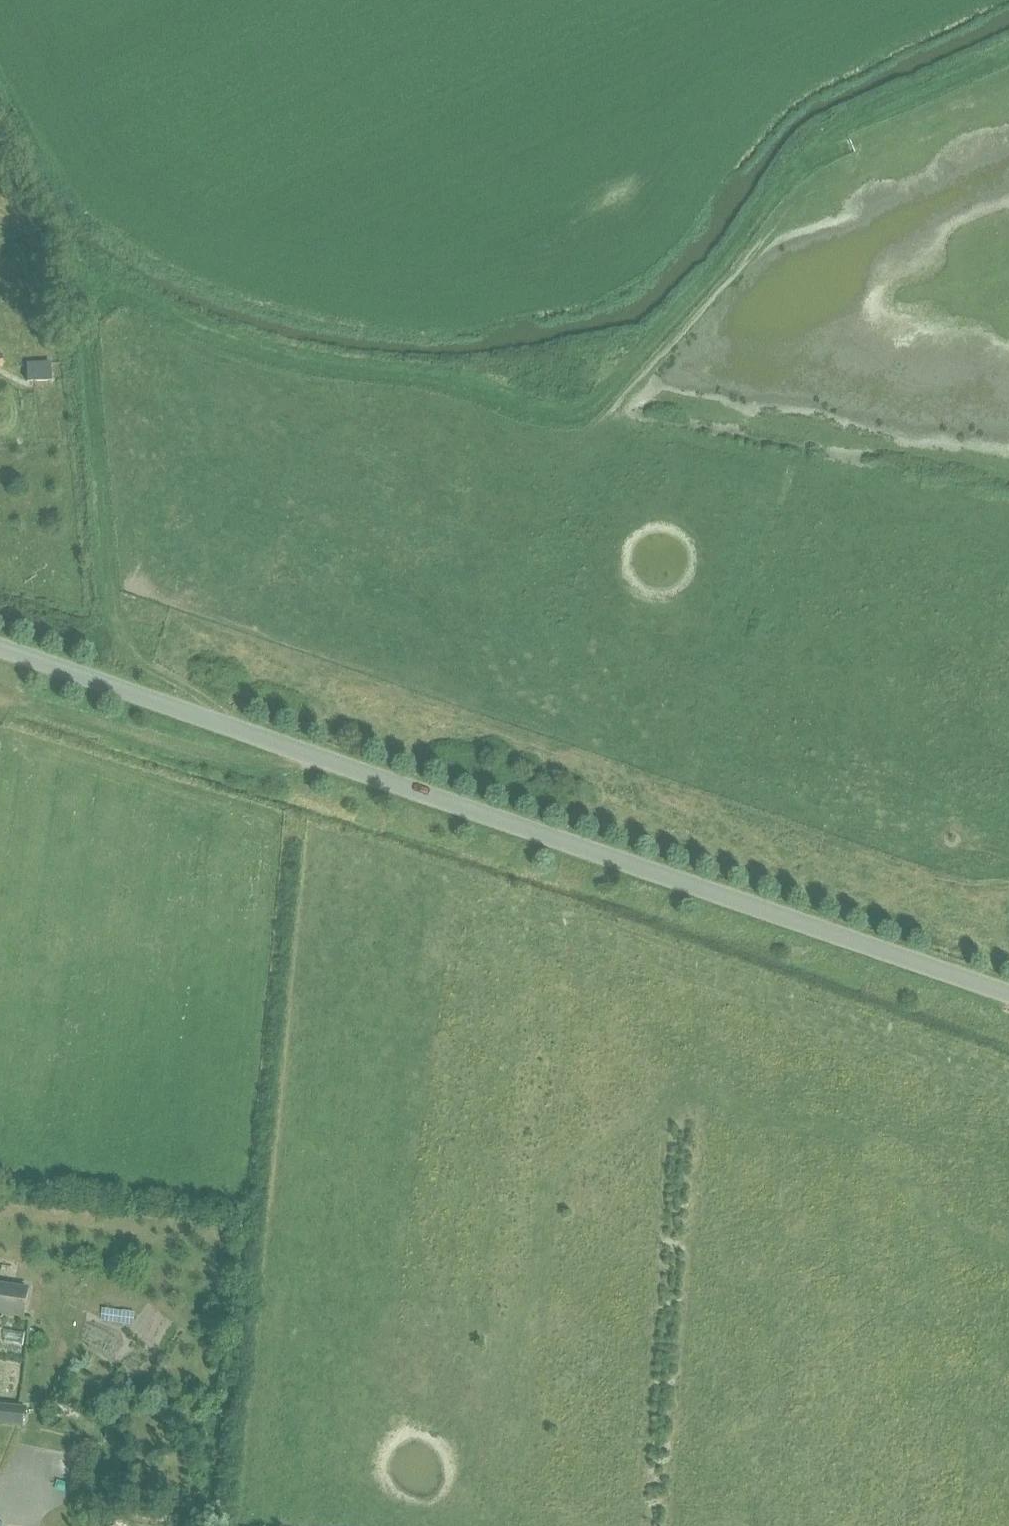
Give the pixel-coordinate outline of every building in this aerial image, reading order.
[(49,361),(25,361),(25,380),(49,380),(49,361)] [(0,1282),(0,1314),(24,1318),(29,1287),(0,1282)] [(7,1331),(5,1344),(22,1346),(24,1333),(7,1331)] [(22,1426),(25,1407),(0,1404),(0,1423),(22,1426)] [(106,1423),(105,1438),(116,1439),(116,1434),(117,1424),(106,1423)]
